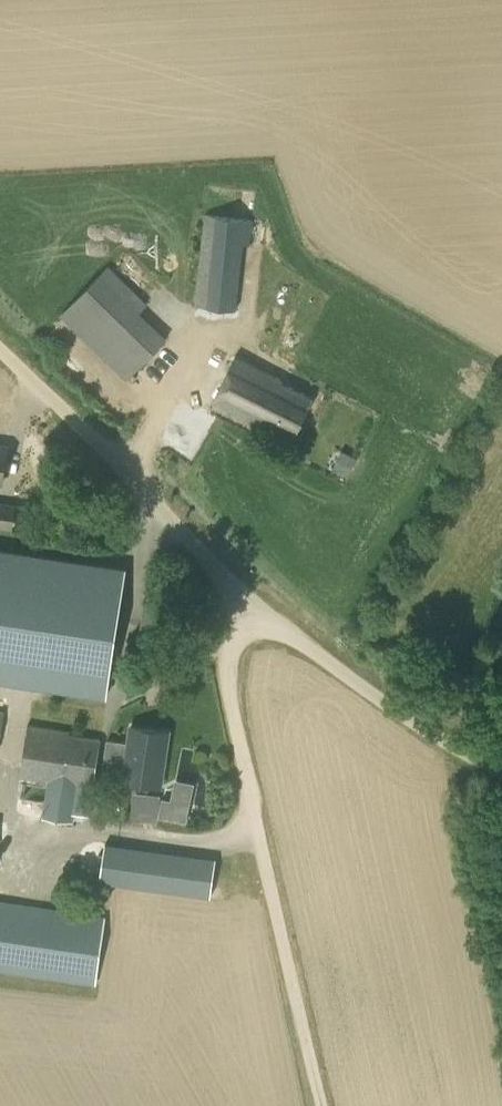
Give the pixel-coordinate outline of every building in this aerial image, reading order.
[(232,309),(238,245),(249,246),(251,219),(206,215),(195,304),(232,309)] [(167,338),(140,312),(148,304),(109,266),(63,314),(126,378),(167,338)] [(263,425),(264,423),(291,437),(310,398),(283,384),(284,381),(237,357),(215,400),(263,425)] [(0,504),(0,528),(11,529),(15,506),(0,504)] [(106,696),(124,569),(0,550),(0,680),(106,696)] [(101,738),(26,726),(20,777),(48,782),(42,816),(72,822),(73,813),(88,817),(101,738)] [(167,732),(131,727),(128,744),(107,741),(105,753),(126,757),(123,781),(159,787),(167,732)] [(167,813),(188,817),(191,804),(185,803),(185,799),(177,797),(176,801),(170,799),(167,813)] [(210,897),(215,859),(194,856),(105,843),(103,860),(100,879),(100,881),(108,882),(210,897)] [(0,901),(0,971),(95,985),(105,917),(0,901)]
